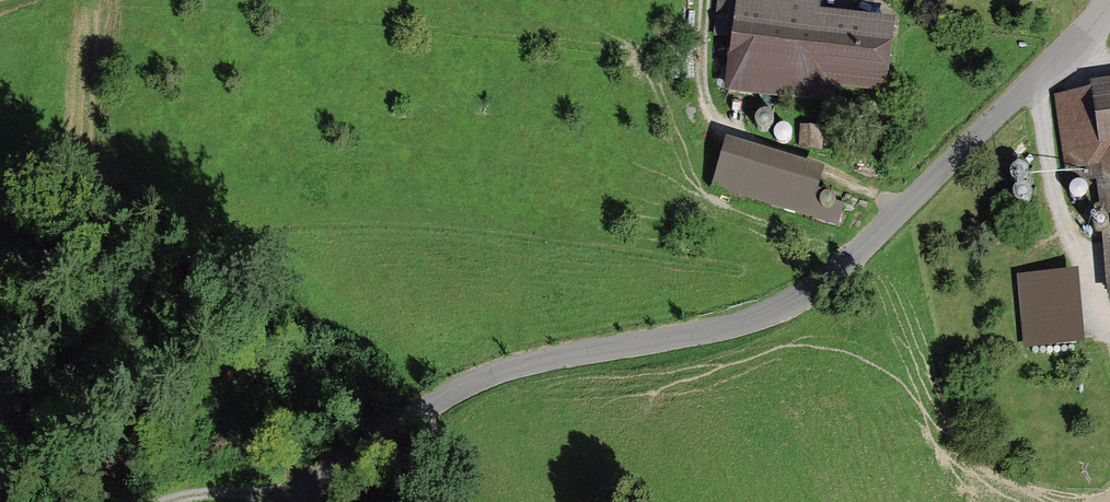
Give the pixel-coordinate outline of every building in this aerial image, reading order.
[(883,88),(893,20),(815,8),(816,0),(723,0),(719,30),(738,33),(730,84),(825,97),(827,80),(883,88)] [(1095,83),(1096,91),(1055,97),(1066,171),(1079,169),(1081,180),(1099,178),(1104,213),(1109,213),(1109,80),(1095,83)] [(818,187),(825,166),(727,136),(712,186),(839,225),(846,201),(835,198),(837,192),(818,187)] [(1025,175),(1027,171),(1025,166),(1020,164),(1016,166),(1016,167),(1014,171),(1016,175),(1020,177),(1025,175)] [(1026,195),(1026,194),(1028,189),(1026,185),(1026,184),(1021,182),(1016,184),(1016,185),(1014,190),(1016,195),(1021,197),(1026,195)] [(1103,225),(1104,225),(1105,221),(1104,217),(1099,215),(1095,217),(1094,221),(1095,225),(1100,227),(1103,225)] [(1109,291),(1109,290),(1109,224),(1100,225),(1109,291)] [(1075,270),(1018,276),(1025,344),(1083,337),(1075,270)]
